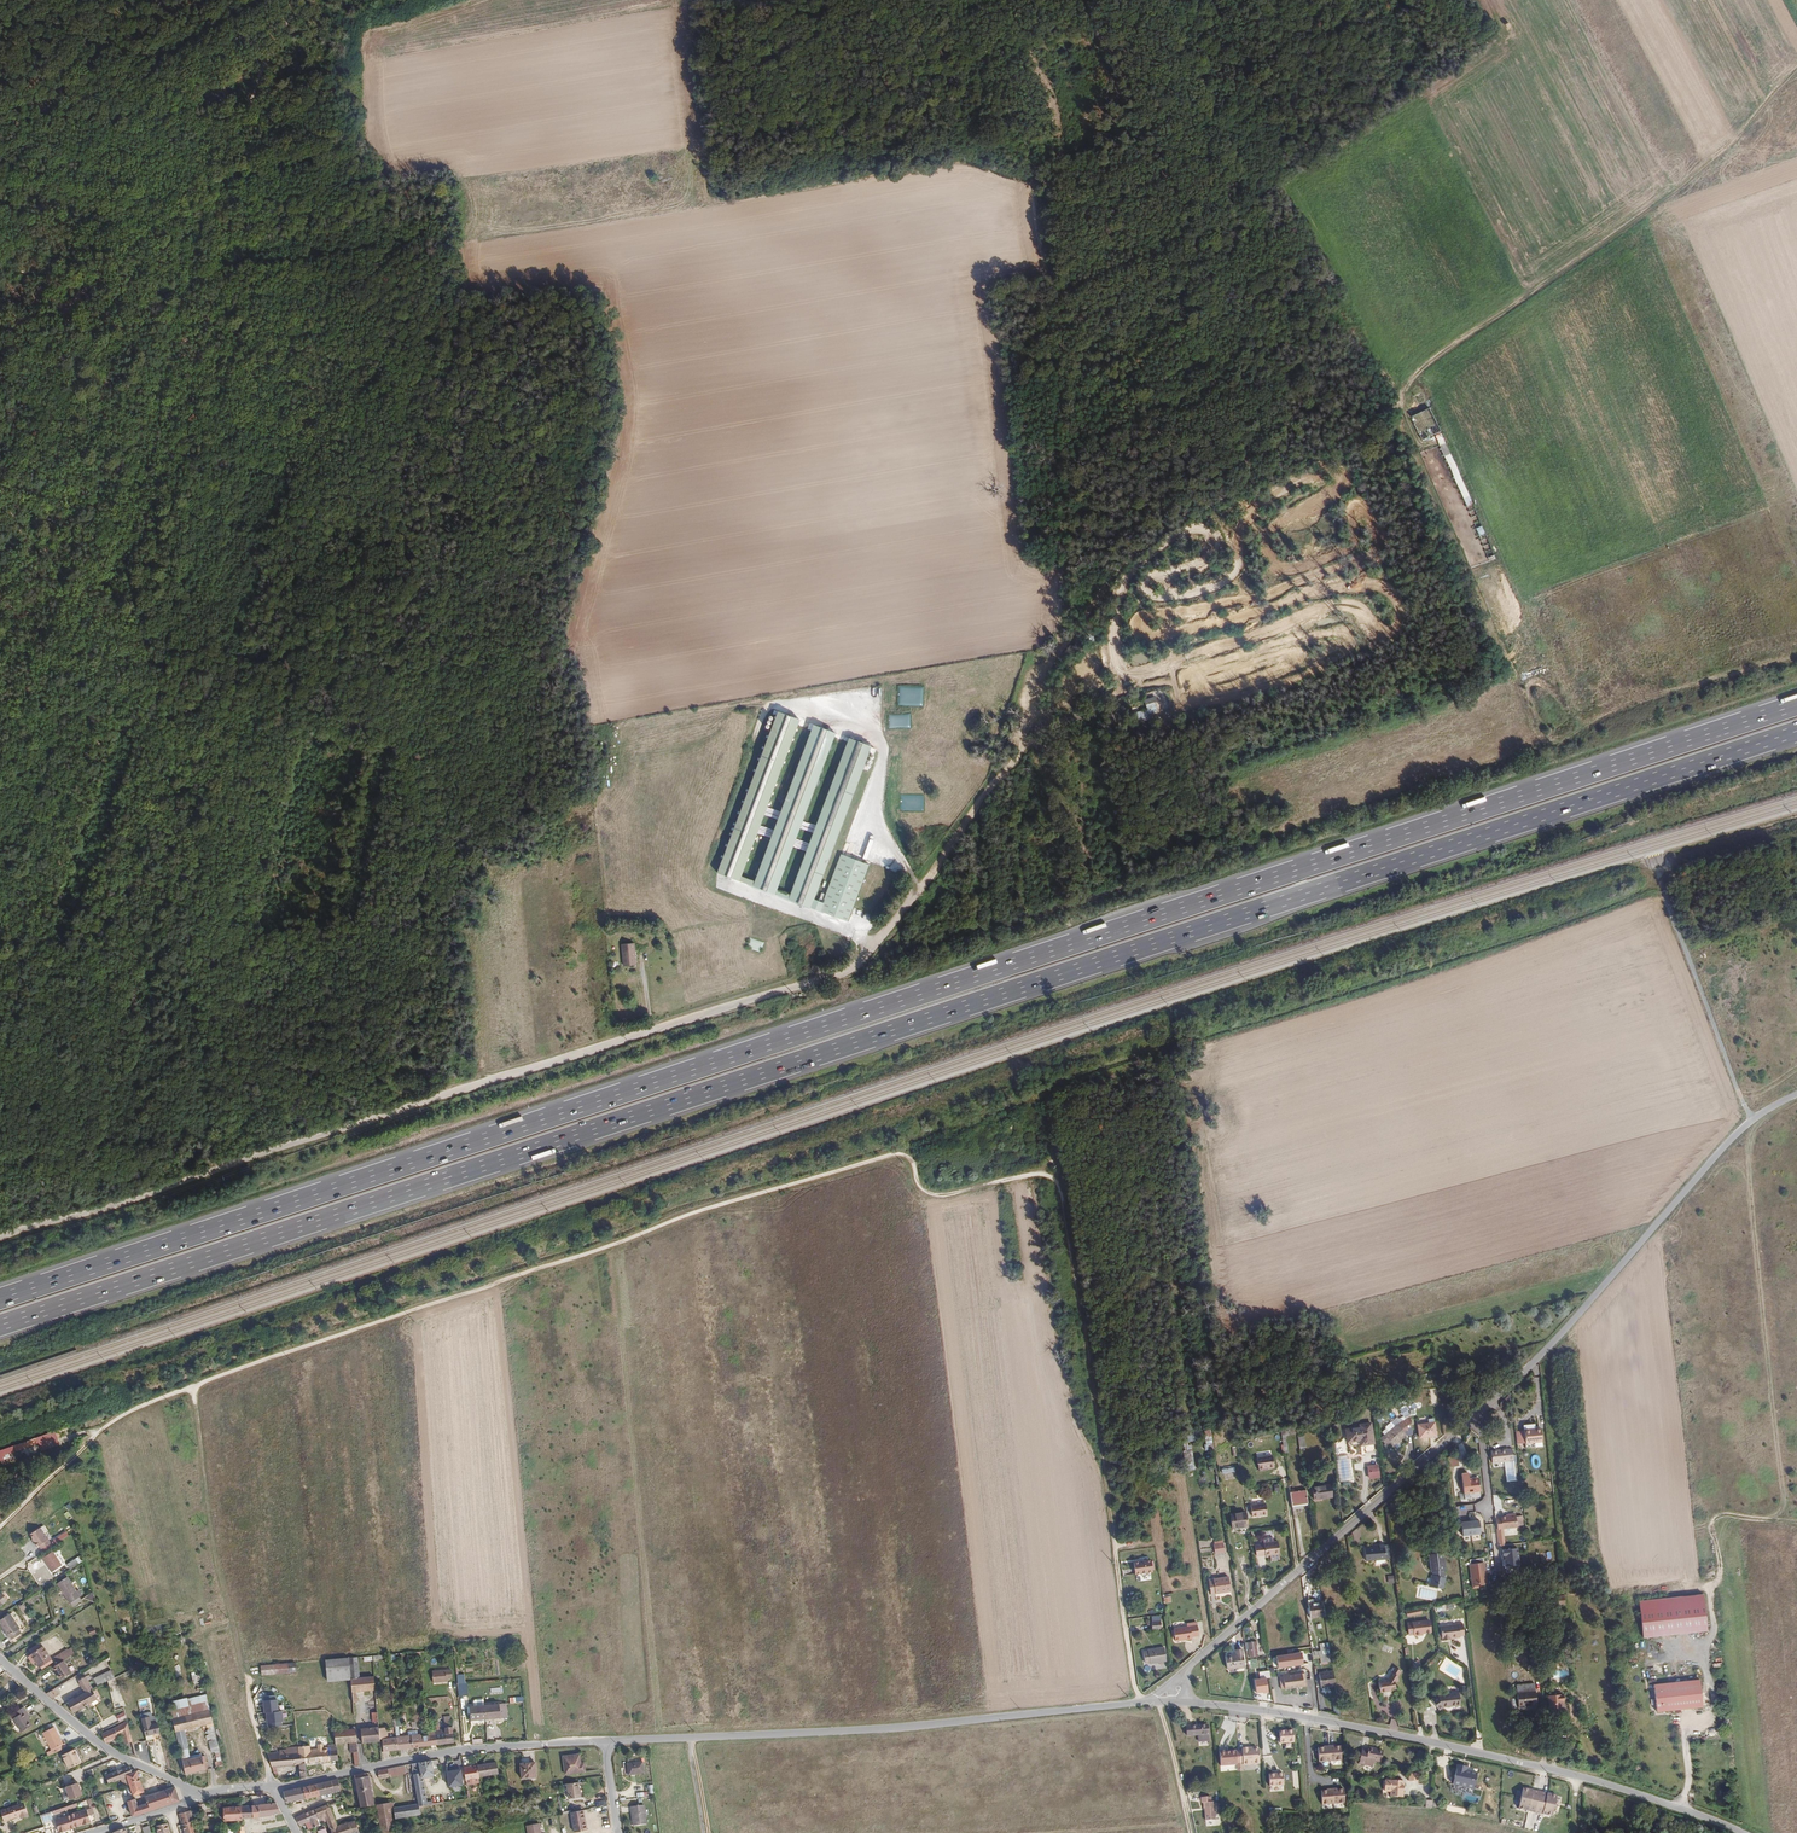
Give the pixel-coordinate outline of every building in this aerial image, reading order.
[(1429,411),(1411,419),(1423,444),(1440,436),(1429,411)] [(1154,693),(1144,697),(1146,703),(1156,699),(1154,693)] [(1157,704),(1132,711),(1135,723),(1151,719),(1149,712),(1158,710),(1157,704)] [(777,891),(836,735),(813,727),(755,882),(741,877),(800,722),(778,714),(718,874),(848,923),(869,867),(841,857),(824,904),(814,900),(871,748),(849,740),(791,896),(777,891)] [(765,942),(750,937),(746,948),(761,953),(765,942)] [(637,966),(635,945),(622,946),(624,967),(637,966)] [(1408,1428),(1407,1416),(1385,1436),(1381,1440),(1378,1443),(1384,1450),(1387,1446),(1391,1450),(1403,1438),(1401,1435),(1408,1428)] [(1436,1423),(1435,1423),(1430,1424),(1419,1426),(1421,1438),(1438,1436),(1436,1423)] [(1531,1425),(1520,1426),(1521,1443),(1539,1441),(1537,1429),(1532,1430),(1531,1425)] [(32,1442),(32,1440),(37,1439),(38,1442),(56,1436),(53,1427),(0,1447),(0,1453),(32,1442)] [(1301,1433),(1300,1427),(1280,1432),(1284,1455),(1288,1455),(1287,1444),(1285,1444),(1285,1437),(1301,1433)] [(1206,1450),(1214,1449),(1212,1429),(1204,1430),(1206,1450)] [(1373,1429),(1356,1431),(1357,1443),(1361,1443),(1365,1442),(1366,1448),(1376,1446),(1373,1429)] [(1357,1443),(1356,1431),(1348,1432),(1349,1444),(1357,1443)] [(1381,1440),(1385,1436),(1381,1431),(1377,1435),(1381,1440)] [(1199,1432),(1182,1433),(1186,1470),(1195,1470),(1192,1440),(1200,1439),(1199,1432)] [(1513,1462),(1511,1450),(1497,1451),(1498,1463),(1505,1463),(1513,1462)] [(1448,1467),(1459,1465),(1457,1455),(1447,1456),(1448,1467)] [(1261,1459),(1263,1472),(1264,1471),(1267,1470),(1274,1469),(1272,1457),(1261,1459)] [(45,1471),(54,1463),(50,1459),(42,1468),(45,1471)] [(1513,1469),(1513,1462),(1505,1463),(1507,1483),(1515,1482),(1515,1481),(1508,1482),(1507,1469),(1513,1469)] [(1371,1477),(1382,1475),(1380,1464),(1370,1466),(1371,1477)] [(1549,1473),(1542,1474),(1543,1494),(1551,1493),(1549,1473)] [(1479,1479),(1462,1481),(1465,1495),(1481,1492),(1479,1479)] [(1331,1482),(1313,1485),(1314,1497),(1333,1495),(1331,1482)] [(1301,1507),(1311,1505),(1309,1492),(1289,1495),(1291,1508),(1301,1507)] [(1457,1516),(1463,1516),(1463,1512),(1473,1511),(1472,1505),(1456,1505),(1457,1516)] [(1266,1506),(1251,1507),(1252,1520),(1267,1518),(1266,1506)] [(1248,1529),(1246,1515),(1231,1517),(1233,1531),(1248,1529)] [(1516,1527),(1514,1518),(1514,1516),(1509,1517),(1509,1519),(1505,1519),(1495,1520),(1497,1533),(1501,1533),(1501,1531),(1516,1530),(1516,1527)] [(1462,1535),(1480,1534),(1480,1520),(1462,1521),(1462,1535)] [(40,1543),(39,1544),(42,1549),(44,1547),(47,1551),(55,1545),(45,1529),(35,1536),(38,1540),(40,1543)] [(1266,1558),(1271,1558),(1276,1557),(1274,1545),(1265,1546),(1265,1547),(1256,1548),(1257,1558),(1266,1557),(1266,1558)] [(1223,1547),(1213,1549),(1214,1558),(1224,1556),(1223,1547)] [(1384,1563),(1383,1562),(1381,1548),(1381,1547),(1376,1548),(1377,1550),(1361,1553),(1363,1565),(1384,1563)] [(1503,1565),(1520,1565),(1519,1548),(1502,1548),(1503,1565)] [(57,1549),(42,1559),(51,1572),(66,1562),(57,1549)] [(1440,1587),(1445,1587),(1446,1580),(1445,1580),(1444,1572),(1447,1572),(1444,1556),(1438,1556),(1438,1555),(1430,1556),(1432,1574),(1434,1574),(1435,1578),(1433,1577),(1431,1589),(1439,1591),(1440,1587)] [(83,1565),(88,1562),(85,1557),(71,1565),(73,1568),(82,1563),(83,1565)] [(1470,1563),(1471,1586),(1487,1586),(1486,1562),(1470,1563)] [(1140,1569),(1142,1583),(1143,1582),(1143,1580),(1148,1580),(1146,1568),(1140,1569)] [(1141,1584),(1142,1583),(1140,1569),(1130,1571),(1131,1582),(1136,1581),(1136,1583),(1138,1584),(1141,1584)] [(71,1578),(62,1584),(74,1604),(86,1597),(83,1592),(82,1593),(71,1578)] [(1228,1582),(1208,1585),(1210,1599),(1230,1596),(1228,1582)] [(88,1599),(98,1603),(100,1602),(98,1593),(88,1599)] [(1706,1630),(1705,1622),(1703,1594),(1639,1600),(1642,1637),(1706,1630)] [(16,1599),(13,1595),(5,1601),(0,1595),(0,1612),(16,1599)] [(1562,1596),(1547,1597),(1547,1604),(1562,1603),(1562,1596)] [(1327,1618),(1325,1603),(1313,1605),(1307,1605),(1309,1620),(1327,1618)] [(9,1627),(14,1635),(16,1638),(23,1634),(21,1631),(22,1630),(13,1614),(2,1621),(7,1629),(9,1627)] [(1162,1620),(1153,1622),(1154,1630),(1163,1629),(1162,1620)] [(1432,1621),(1410,1624),(1412,1634),(1417,1634),(1417,1635),(1426,1634),(1425,1633),(1433,1632),(1432,1621)] [(1191,1628),(1175,1630),(1177,1643),(1182,1642),(1182,1641),(1194,1639),(1194,1638),(1201,1637),(1199,1623),(1191,1625),(1191,1628)] [(1449,1639),(1452,1638),(1460,1637),(1460,1636),(1465,1635),(1463,1623),(1441,1626),(1443,1641),(1449,1640),(1449,1639)] [(1245,1646),(1246,1654),(1249,1654),(1250,1660),(1254,1660),(1257,1659),(1255,1648),(1256,1648),(1256,1644),(1245,1646)] [(33,1653),(35,1656),(45,1649),(43,1647),(33,1653)] [(1322,1651),(1323,1655),(1332,1654),(1331,1647),(1322,1648),(1322,1651)] [(45,1649),(35,1656),(35,1658),(46,1650),(45,1649)] [(1151,1652),(1146,1653),(1148,1664),(1153,1663),(1168,1662),(1166,1649),(1151,1651),(1151,1652)] [(46,1650),(35,1658),(32,1660),(42,1675),(57,1665),(47,1650),(46,1650)] [(59,1660),(63,1666),(68,1662),(80,1655),(77,1650),(73,1653),(72,1652),(59,1660)] [(1278,1668),(1304,1664),(1302,1651),(1276,1655),(1278,1668)] [(1332,1654),(1323,1655),(1324,1663),(1333,1662),(1332,1654)] [(356,1675),(355,1656),(347,1657),(348,1675),(356,1675)] [(1241,1656),(1235,1656),(1235,1660),(1226,1662),(1228,1674),(1243,1671),(1241,1656)] [(348,1675),(347,1657),(330,1659),(330,1683),(349,1681),(348,1675)] [(1254,1660),(1250,1660),(1252,1673),(1258,1672),(1256,1661),(1254,1661),(1254,1660)] [(63,1666),(57,1670),(60,1674),(62,1673),(63,1676),(66,1681),(76,1675),(68,1662),(63,1666)] [(296,1671),(295,1662),(261,1666),(262,1675),(296,1671)] [(206,1681),(204,1669),(196,1671),(199,1682),(206,1681)] [(1390,1682),(1379,1684),(1382,1695),(1392,1693),(1392,1691),(1397,1690),(1396,1684),(1400,1683),(1399,1679),(1398,1679),(1402,1672),(1395,1669),(1389,1680),(1390,1682)] [(452,1670),(433,1672),(433,1683),(448,1682),(448,1679),(453,1679),(452,1670)] [(1254,1678),(1256,1693),(1269,1692),(1267,1677),(1270,1677),(1270,1670),(1260,1671),(1260,1678),(1254,1678)] [(100,1685),(101,1687),(117,1678),(114,1671),(96,1681),(99,1685),(100,1685)] [(373,1687),(372,1673),(356,1675),(348,1675),(349,1681),(350,1698),(355,1698),(354,1688),(373,1687)] [(1285,1678),(1280,1679),(1282,1692),(1287,1691),(1299,1690),(1308,1688),(1306,1675),(1301,1676),(1285,1678)] [(458,1684),(466,1683),(466,1681),(465,1681),(464,1676),(457,1676),(458,1684)] [(93,1689),(88,1679),(81,1683),(88,1695),(95,1692),(93,1689)] [(1323,1696),(1338,1694),(1336,1679),(1330,1680),(1326,1681),(1320,1682),(1323,1696)] [(1697,1680),(1651,1684),(1654,1710),(1699,1706),(1697,1680)] [(458,1684),(458,1695),(459,1697),(467,1696),(466,1683),(458,1684)] [(58,1690),(48,1696),(54,1701),(61,1696),(58,1690)] [(69,1706),(75,1716),(100,1702),(95,1692),(88,1695),(69,1706)] [(1525,1711),(1525,1709),(1538,1707),(1536,1694),(1517,1697),(1519,1713),(1526,1712),(1525,1711)] [(267,1713),(282,1712),(281,1697),(266,1698),(267,1713)] [(210,1698),(171,1707),(174,1721),(214,1713),(210,1698)] [(1458,1698),(1440,1701),(1442,1714),(1460,1711),(1458,1698)] [(1560,1701),(1545,1702),(1547,1719),(1562,1718),(1560,1701)] [(488,1722),(502,1721),(501,1706),(487,1707),(488,1722)] [(488,1722),(487,1707),(472,1708),(472,1716),(473,1723),(488,1722)] [(26,1709),(11,1718),(14,1722),(16,1721),(24,1734),(34,1729),(30,1722),(29,1720),(32,1719),(26,1709)] [(211,1730),(217,1729),(214,1713),(174,1721),(178,1734),(188,1732),(210,1727),(211,1730)] [(270,1729),(285,1727),(284,1713),(269,1714),(270,1729)] [(162,1733),(158,1716),(154,1717),(143,1719),(148,1741),(156,1739),(155,1735),(162,1733)] [(455,1744),(453,1722),(445,1723),(446,1730),(440,1731),(439,1723),(435,1723),(436,1731),(436,1736),(437,1746),(455,1744)] [(104,1736),(108,1745),(122,1739),(126,1748),(134,1745),(129,1725),(104,1736)] [(1208,1726),(1189,1727),(1190,1738),(1199,1738),(1199,1745),(1209,1744),(1208,1726)] [(380,1743),(380,1739),(379,1731),(379,1728),(362,1730),(363,1745),(380,1743)] [(382,1739),(389,1739),(388,1728),(385,1728),(386,1731),(379,1731),(380,1739),(382,1739)] [(52,1753),(54,1756),(68,1750),(66,1746),(64,1746),(55,1730),(44,1735),(52,1753)] [(356,1768),(361,1767),(357,1731),(335,1734),(337,1746),(350,1745),(351,1754),(354,1754),(356,1768)] [(1292,1731),(1279,1732),(1279,1744),(1293,1743),(1292,1731)] [(178,1734),(179,1741),(189,1739),(188,1732),(178,1734)] [(412,1749),(437,1746),(436,1736),(429,1737),(426,1737),(426,1735),(422,1735),(413,1736),(411,1736),(412,1749)] [(397,1738),(398,1751),(412,1749),(411,1736),(397,1738)] [(383,1752),(398,1751),(397,1738),(389,1739),(382,1739),(383,1752)] [(179,1741),(181,1750),(182,1753),(189,1751),(189,1747),(191,1746),(189,1739),(179,1741)] [(303,1748),(304,1753),(306,1765),(331,1762),(330,1757),(338,1756),(337,1749),(329,1750),(328,1747),(324,1748),(324,1751),(319,1752),(319,1746),(303,1748)] [(1248,1748),(1244,1748),(1245,1765),(1259,1764),(1258,1750),(1248,1751),(1248,1748)] [(1335,1748),(1330,1749),(1331,1763),(1342,1763),(1342,1749),(1335,1749),(1335,1748)] [(1382,1751),(1380,1751),(1367,1748),(1367,1751),(1361,1750),(1358,1765),(1365,1766),(1365,1761),(1380,1763),(1382,1751)] [(1331,1763),(1330,1749),(1325,1749),(1325,1750),(1319,1750),(1320,1764),(1331,1764),(1331,1763)] [(78,1751),(66,1756),(72,1769),(84,1764),(78,1751)] [(189,1751),(182,1753),(184,1761),(190,1759),(190,1758),(189,1751)] [(1237,1764),(1236,1752),(1226,1752),(1226,1751),(1220,1751),(1220,1765),(1237,1764)] [(282,1754),(270,1756),(275,1769),(299,1766),(302,1781),(309,1779),(306,1765),(304,1753),(282,1757),(282,1754)] [(566,1773),(585,1770),(583,1761),(579,1762),(576,1753),(563,1756),(566,1773)] [(640,1757),(625,1759),(627,1770),(642,1768),(640,1757)] [(190,1759),(184,1761),(184,1762),(181,1763),(183,1773),(187,1772),(188,1777),(208,1773),(205,1758),(191,1762),(190,1759)] [(497,1760),(490,1761),(493,1772),(500,1771),(497,1760)] [(493,1772),(490,1761),(478,1764),(480,1775),(493,1772)] [(433,1778),(429,1763),(411,1765),(420,1804),(421,1807),(429,1806),(429,1802),(423,1780),(433,1778)] [(535,1763),(521,1765),(524,1781),(538,1778),(535,1763)] [(480,1775),(478,1764),(464,1767),(467,1779),(481,1776),(480,1775)] [(406,1773),(404,1766),(388,1769),(390,1777),(406,1773)] [(1476,1772),(1456,1766),(1450,1785),(1470,1791),(1476,1772)] [(129,1769),(105,1777),(108,1786),(123,1781),(129,1779),(129,1777),(138,1773),(138,1772),(136,1771),(131,1772),(129,1769)] [(390,1777),(388,1769),(378,1772),(379,1779),(390,1777)] [(460,1769),(447,1771),(449,1787),(463,1785),(460,1769)] [(131,1786),(132,1786),(135,1796),(145,1793),(138,1773),(129,1777),(129,1779),(131,1786)] [(1283,1774),(1269,1774),(1269,1787),(1284,1786),(1283,1774)] [(367,1777),(367,1775),(355,1778),(361,1809),(375,1806),(369,1776),(367,1777)] [(105,1777),(99,1779),(102,1788),(108,1786),(105,1777)] [(1412,1786),(1413,1778),(1406,1777),(1405,1785),(1412,1786)] [(126,1787),(131,1786),(129,1779),(123,1781),(126,1787)] [(341,1792),(338,1780),(318,1786),(321,1797),(341,1792)] [(128,1802),(133,1817),(180,1801),(175,1787),(174,1787),(173,1785),(166,1783),(168,1790),(148,1797),(150,1803),(138,1807),(136,1799),(128,1802)] [(567,1786),(567,1788),(570,1800),(581,1798),(578,1784),(567,1786)] [(77,1785),(64,1789),(69,1802),(81,1797),(77,1785)] [(1400,1785),(1389,1785),(1390,1799),(1401,1799),(1400,1785)] [(321,1797),(318,1786),(304,1790),(307,1801),(321,1797)] [(1331,1790),(1332,1805),(1344,1804),(1343,1790),(1337,1790),(1337,1789),(1331,1790)] [(1554,1798),(1523,1789),(1517,1808),(1549,1818),(1554,1798)] [(307,1801),(304,1790),(284,1795),(287,1806),(293,1804),(307,1801)] [(1321,1805),(1332,1805),(1331,1790),(1326,1790),(1326,1792),(1320,1792),(1321,1805)] [(1210,1798),(1202,1799),(1202,1804),(1204,1804),(1205,1822),(1214,1822),(1213,1803),(1210,1803),(1210,1798)] [(644,1800),(630,1802),(632,1821),(647,1818),(644,1800)] [(262,1816),(282,1814),(277,1803),(252,1806),(252,1817),(262,1816)] [(390,1812),(389,1804),(376,1807),(377,1815),(390,1813),(390,1812)] [(421,1807),(420,1804),(393,1809),(394,1811),(396,1820),(422,1815),(421,1807)] [(328,1805),(315,1810),(320,1823),(326,1820),(331,1832),(360,1832),(355,1820),(337,1826),(329,1807),(328,1805)] [(24,1818),(25,1821),(31,1819),(26,1806),(3,1814),(7,1824),(22,1819),(24,1818)] [(241,1819),(241,1818),(240,1806),(227,1807),(228,1819),(236,1819),(241,1819)] [(241,1818),(252,1817),(252,1806),(240,1806),(241,1818)] [(90,1810),(74,1815),(75,1816),(78,1827),(94,1822),(92,1816),(90,1810)] [(182,1825),(192,1822),(189,1810),(179,1813),(182,1825)] [(315,1810),(297,1819),(300,1827),(305,1824),(308,1823),(311,1829),(321,1825),(320,1823),(315,1810)] [(589,1831),(586,1811),(574,1813),(576,1832),(589,1831)] [(394,1831),(390,1813),(377,1815),(381,1832),(385,1832),(394,1831)] [(78,1828),(78,1827),(75,1816),(58,1821),(62,1832),(63,1832),(78,1828)] [(192,1822),(182,1825),(185,1832),(196,1832),(192,1822)] [(528,1824),(530,1832),(543,1832),(541,1822),(528,1824)] [(159,1832),(169,1832),(167,1824),(158,1828),(158,1831),(159,1832)]
